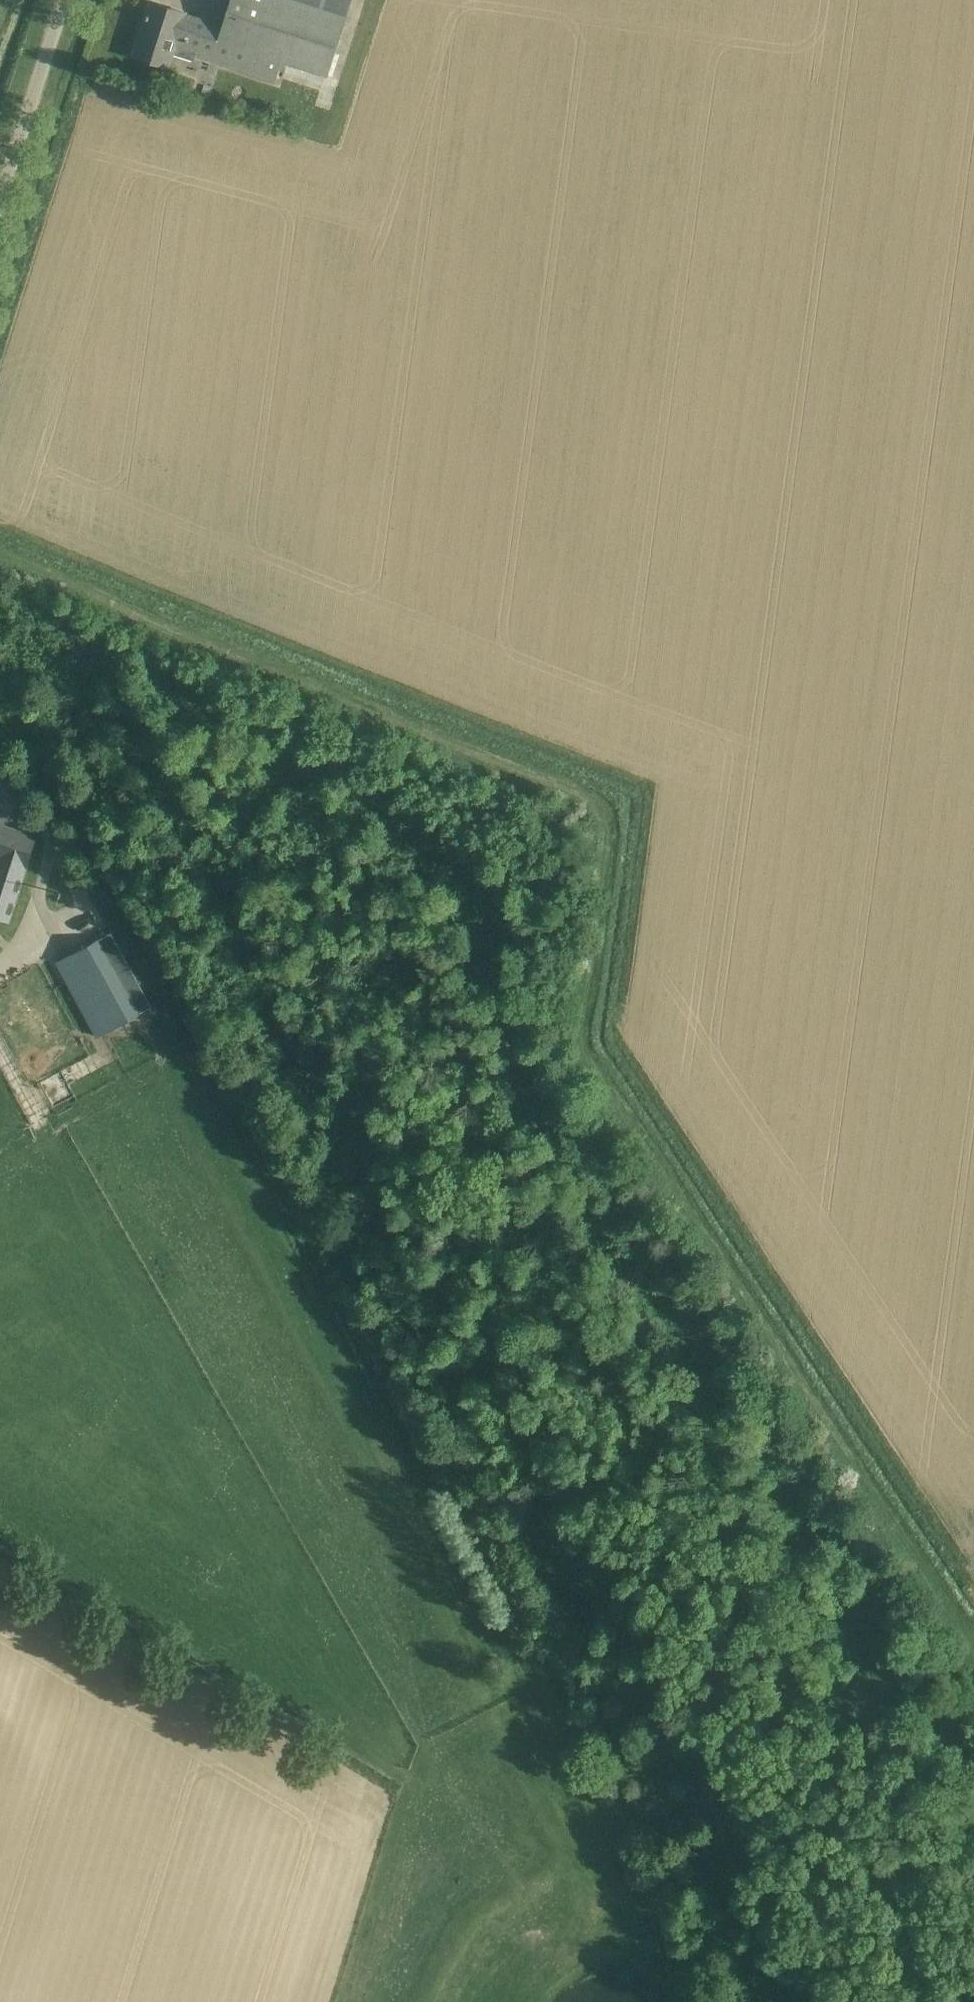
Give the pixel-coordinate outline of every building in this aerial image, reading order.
[(224,26),(186,13),(186,12),(151,1),(134,55),(168,66),(177,38),(197,45),(193,56),(273,82),(279,61),(327,76),(351,0),(232,0),(224,26)] [(9,923),(27,868),(25,867),(27,863),(35,838),(0,826),(0,920),(9,923)] [(96,1037),(121,1024),(138,1015),(100,941),(56,962),(96,1037)]
